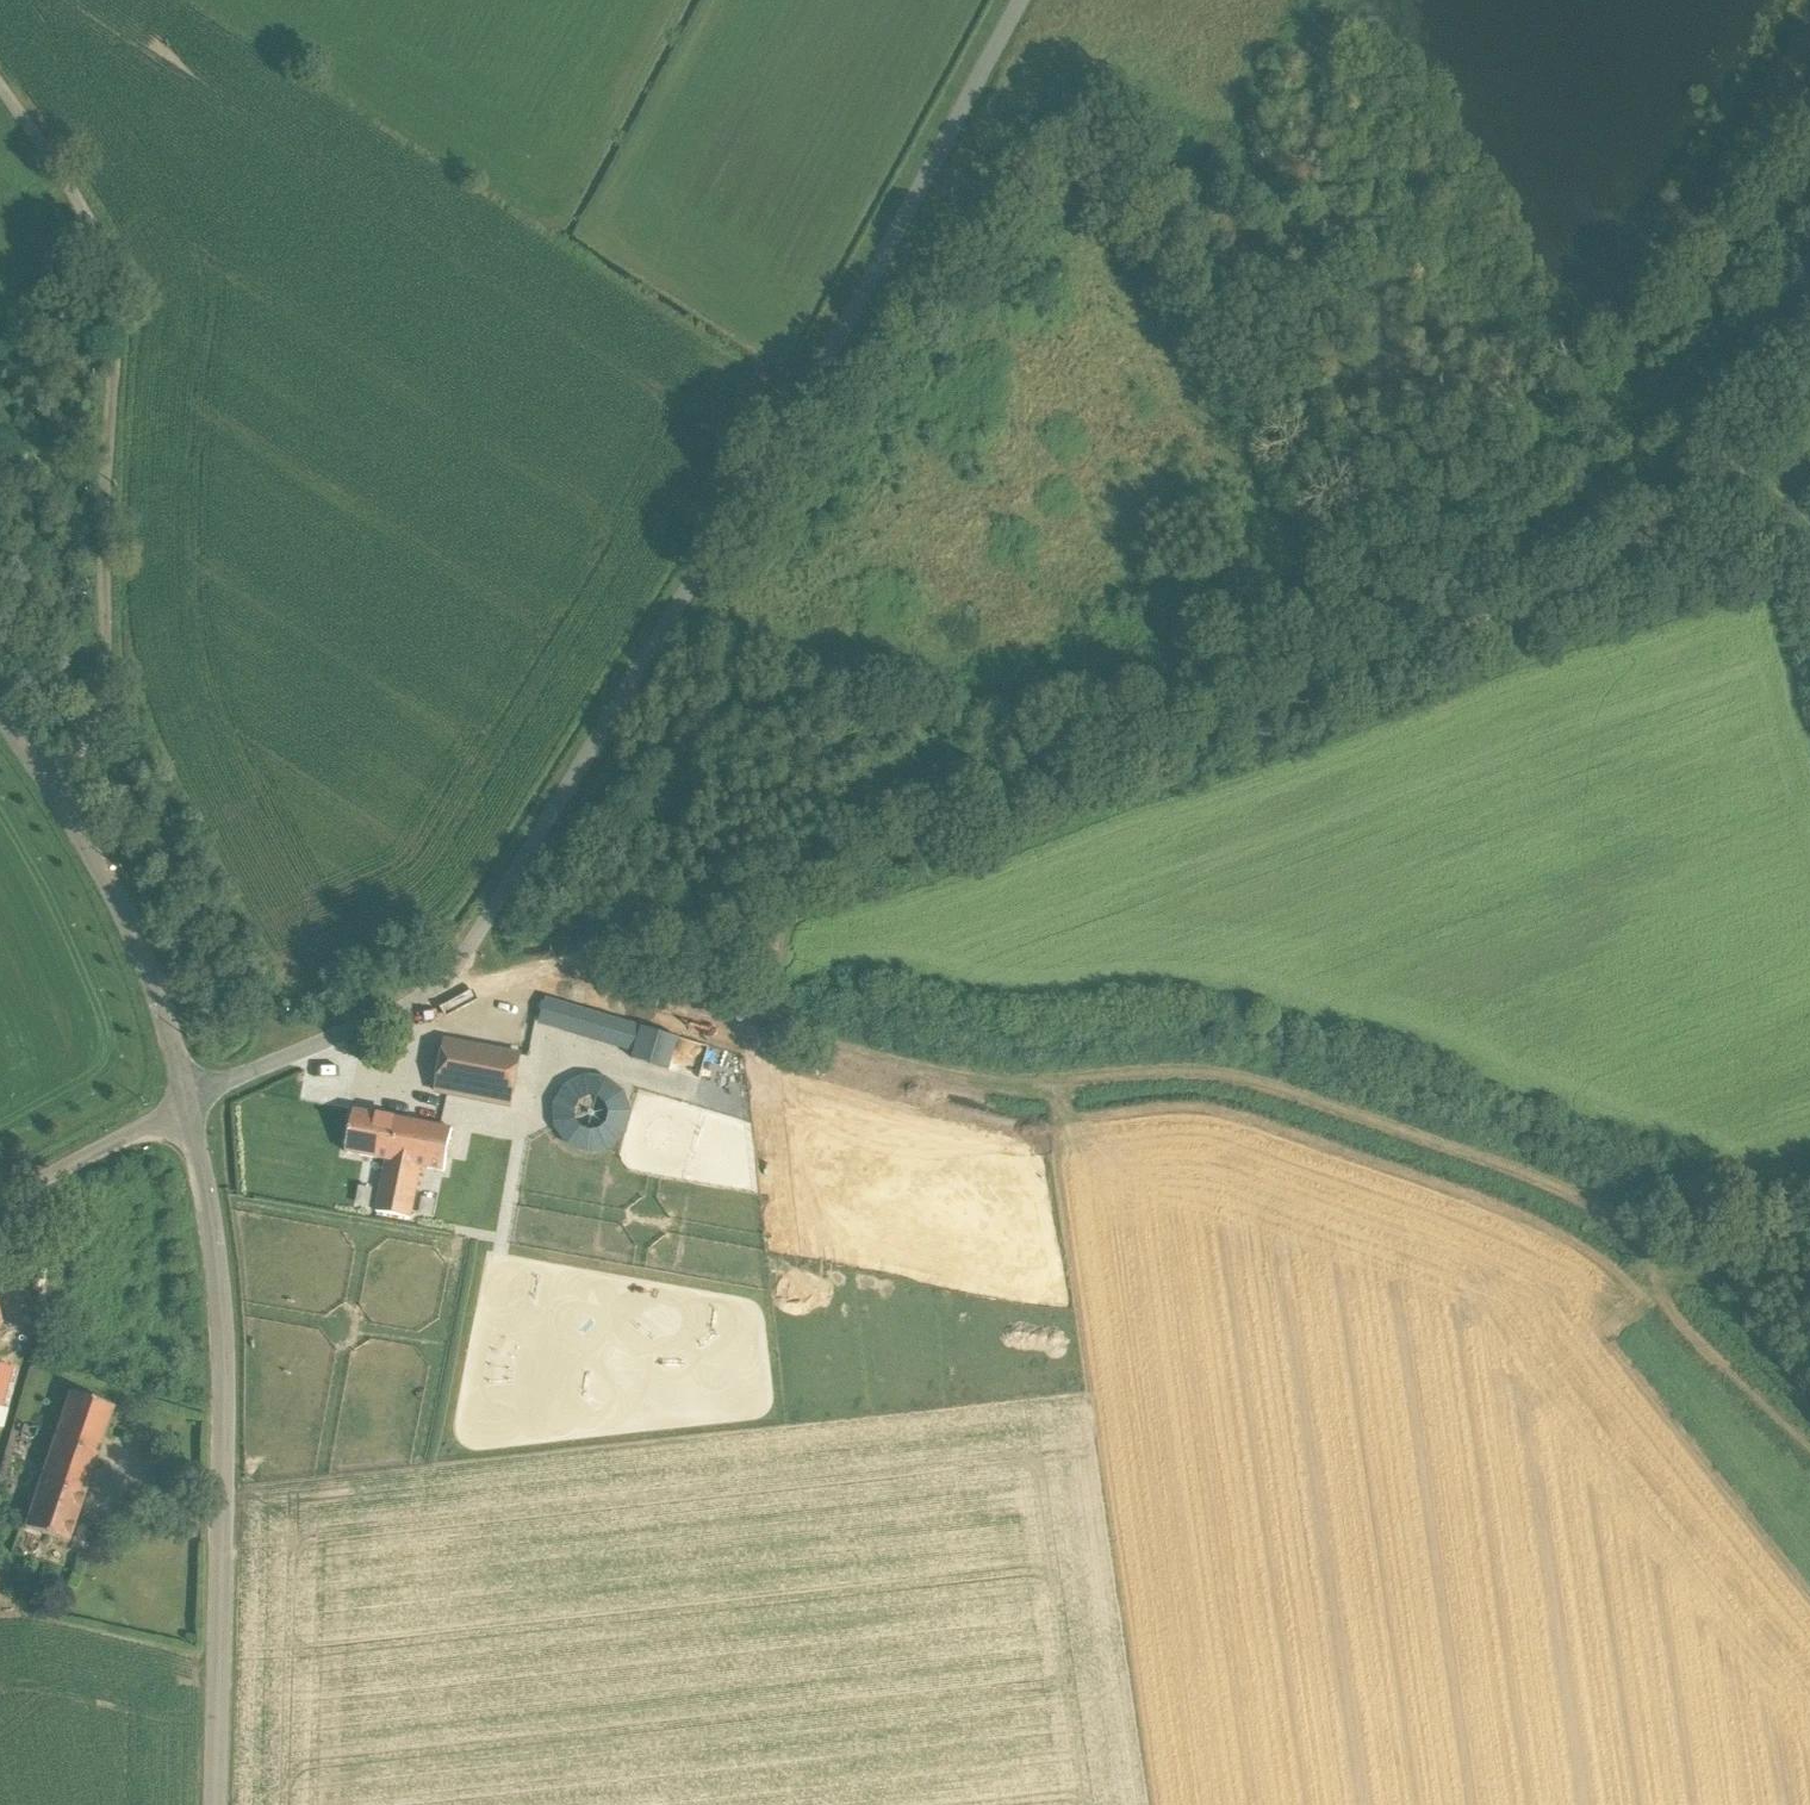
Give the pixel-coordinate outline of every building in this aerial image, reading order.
[(331,989),(316,995),(320,1004),(335,998),(331,989)] [(668,1071),(677,1039),(545,999),(537,1025),(632,1053),(630,1060),(668,1071)] [(519,1055),(444,1041),(435,1093),(510,1107),(519,1055)] [(754,1111),(753,1074),(736,1074),(738,1112),(754,1111)] [(587,1156),(609,1152),(625,1136),(630,1115),(624,1093),(607,1080),(584,1077),(564,1088),(553,1107),(554,1129),(567,1148),(587,1156)] [(443,1173),(451,1130),(353,1111),(345,1153),(384,1161),(373,1212),(411,1220),(422,1169),(443,1173)] [(112,1409),(68,1393),(22,1528),(23,1528),(19,1541),(38,1547),(42,1534),(68,1543),(112,1409)]
